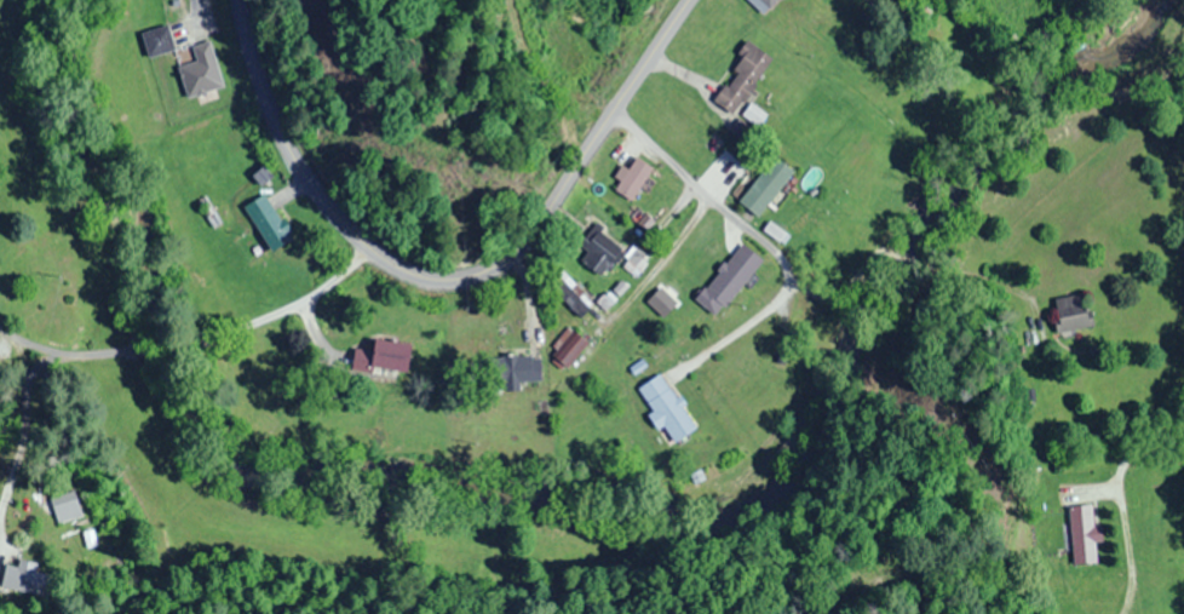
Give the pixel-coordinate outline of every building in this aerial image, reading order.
[(777,0),(757,0),(768,10),(777,0)] [(147,58),(175,50),(168,25),(140,33),(147,58)] [(191,44),(196,62),(178,66),(186,97),(223,89),(211,39),(191,44)] [(732,115),(772,60),(750,45),(710,99),(732,115)] [(791,171),(771,156),(737,204),(757,218),(791,171)] [(626,170),(624,169),(610,188),(630,201),(652,169),(635,158),(626,170)] [(252,222),(269,252),(293,239),(276,209),(252,222)] [(622,249),(596,224),(577,243),(587,253),(580,260),(597,276),(622,249)] [(761,263),(742,244),(691,296),(711,315),(761,263)] [(580,317),(594,303),(557,267),(544,281),(580,317)] [(1084,292),(1051,298),(1057,332),(1091,326),(1084,292)] [(586,340),(566,327),(547,355),(568,369),(586,340)] [(405,372),(409,343),(370,338),(369,350),(352,348),(350,365),(405,372)] [(519,388),(519,380),(539,380),(539,355),(486,356),(487,388),(519,388)] [(637,387),(652,413),(651,413),(668,443),(694,428),(662,372),(637,387)] [(1099,527),(1093,528),(1091,505),(1068,506),(1071,565),(1095,564),(1094,540),(1099,540),(1099,527)] [(37,562),(17,562),(16,582),(37,583),(37,562)]
